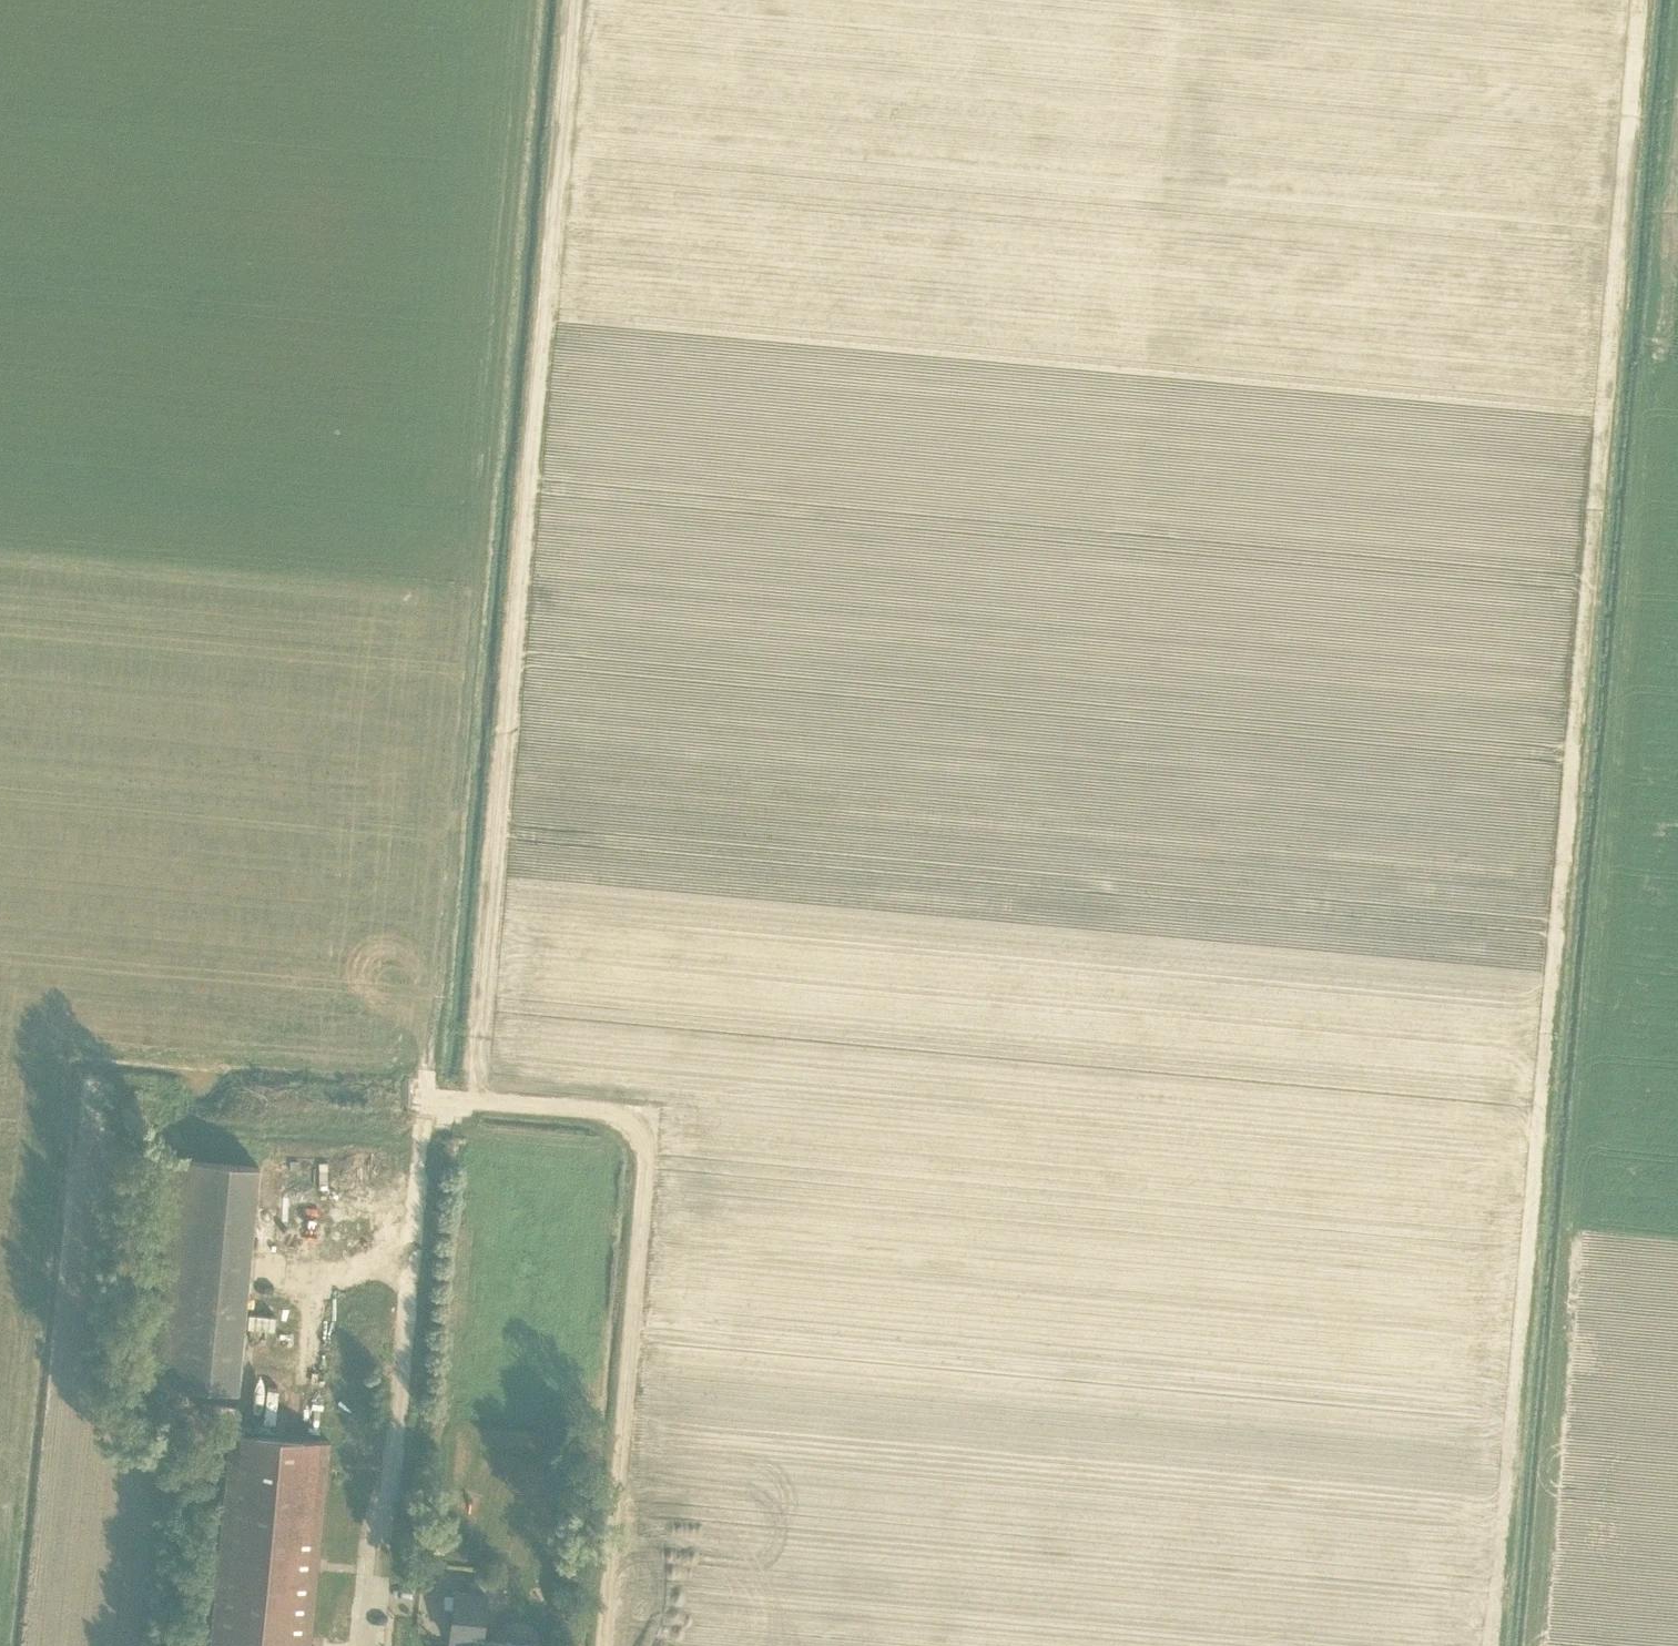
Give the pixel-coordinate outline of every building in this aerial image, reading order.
[(136,1383),(240,1391),(260,1166),(159,1158),(136,1383)] [(400,1259),(373,1264),(374,1273),(401,1269),(400,1259)] [(332,1442),(231,1433),(210,1645),(312,1645),(332,1442)] [(339,1489),(349,1483),(339,1467),(329,1474),(339,1489)] [(451,1641),(476,1643),(476,1645),(532,1645),(532,1642),(482,1637),(486,1594),(456,1591),(451,1641)]
